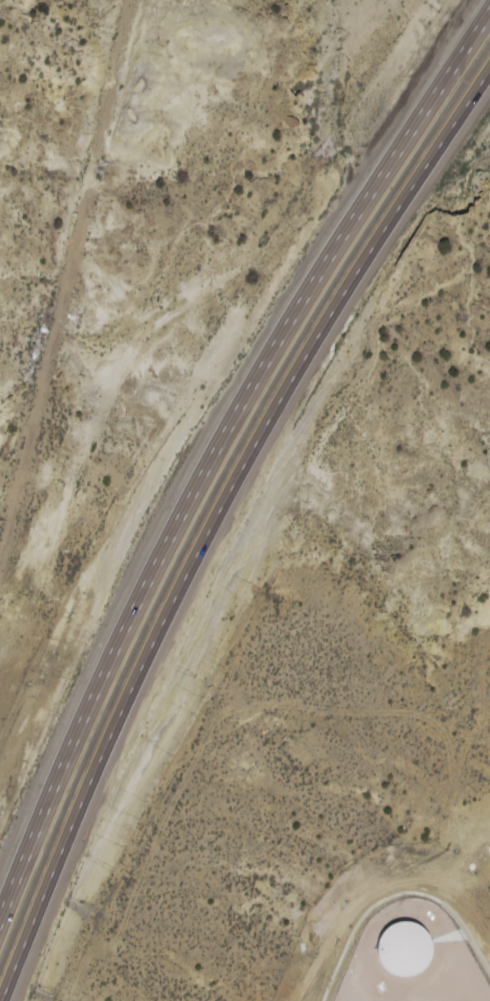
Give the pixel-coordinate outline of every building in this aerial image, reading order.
[(428,968),(422,972),(416,975),(408,975),(401,973),(395,968),(391,962),(389,955),(390,948),(393,941),(398,935),(404,932),(412,931),(419,932),(425,936),(430,941),(433,948),(434,955),(432,962),(428,968)]
